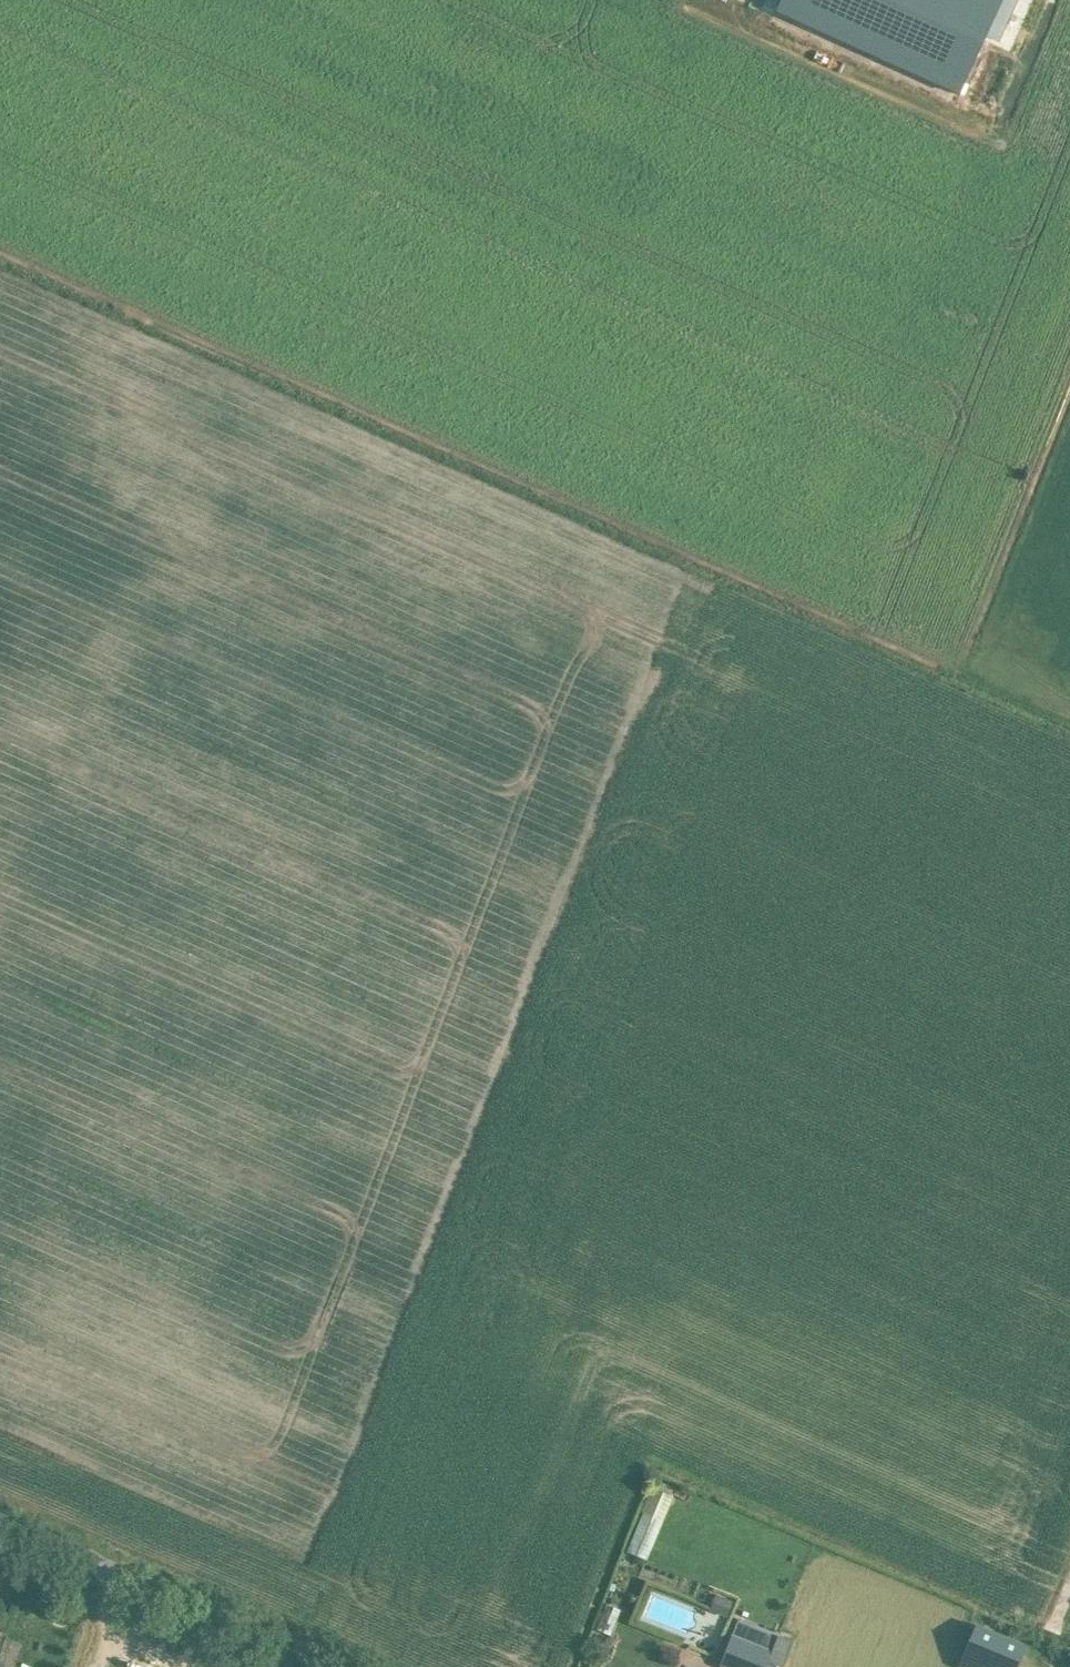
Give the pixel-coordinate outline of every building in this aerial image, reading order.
[(777,12),(960,94),(1002,0),(782,0),(777,12)] [(627,1551),(647,1560),(665,1513),(645,1505),(627,1551)] [(734,1601),(716,1594),(710,1610),(727,1617),(734,1601)] [(733,1635),(730,1634),(717,1666),(719,1666),(766,1666),(778,1636),(739,1621),(733,1635)] [(959,1666),(961,1666),(1017,1666),(1026,1645),(977,1625),(959,1666)]
